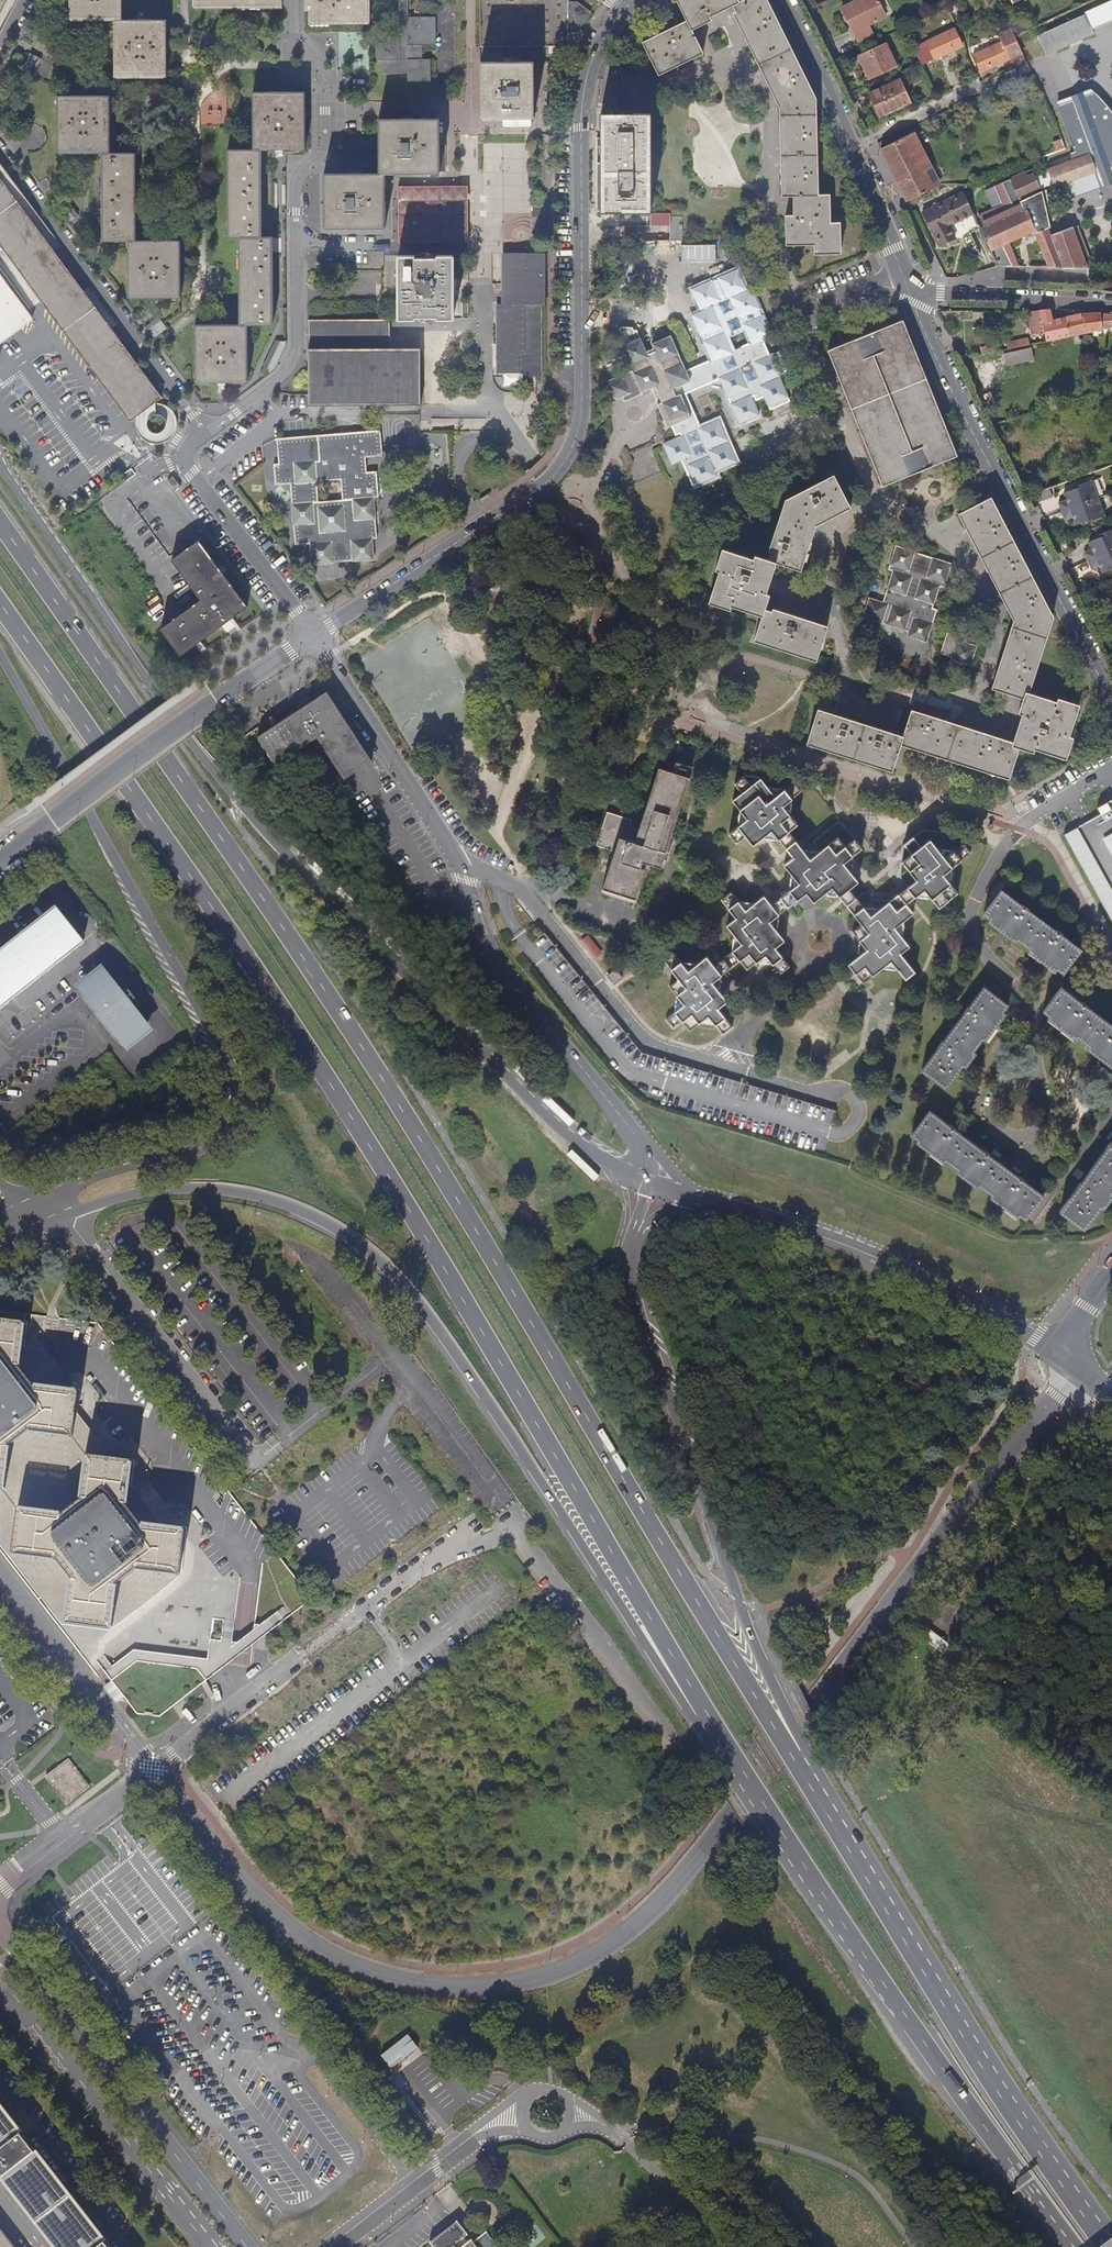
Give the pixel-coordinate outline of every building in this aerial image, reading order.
[(18,0),(0,0),(0,35),(18,0)] [(123,20),(122,0),(70,0),(70,21),(114,20),(123,20)] [(282,8),(282,0),(194,0),(194,9),(282,8)] [(301,13),(307,13),(307,25),(368,26),(369,0),(301,0),(301,13)] [(408,0),(399,0),(399,36),(377,37),(377,59),(383,60),(384,73),(408,73),(408,82),(431,82),(431,59),(423,58),(423,44),(436,45),(436,16),(408,16),(408,0)] [(541,44),(569,46),(570,31),(583,32),(586,3),(567,2),(567,0),(544,0),(541,44)] [(682,3),(679,5),(688,23),(644,44),(656,72),(701,50),(692,29),(712,20),(710,16),(733,5),(783,107),(785,196),(799,196),(799,204),(796,204),(796,214),(785,215),(786,241),(814,241),(814,250),(837,249),(836,222),(826,222),(826,194),(815,194),(813,99),(763,0),(740,0),(738,1),(738,0),(681,0),(682,3)] [(886,18),(877,0),(861,0),(842,10),(858,42),(873,35),(868,26),(886,18)] [(1085,15),(1092,30),(1111,21),(1111,0),(1084,12),(1085,15)] [(1046,56),(1094,34),(1092,30),(1085,15),(1037,37),(1046,56)] [(166,20),(123,20),(114,20),(114,77),(166,77),(166,20)] [(913,25),(904,29),(909,39),(918,35),(913,25)] [(973,55),(981,72),(1022,53),(1015,37),(1011,29),(998,34),(1002,42),(973,55)] [(913,48),(921,64),(922,66),(962,47),(954,30),(913,48)] [(871,79),(897,67),(886,44),(860,57),(871,79)] [(618,65),(620,65),(622,65),(623,64),(625,63),(625,61),(625,59),(625,58),(623,56),(621,56),(619,56),(617,57),(616,59),(616,61),(616,62),(617,64),(618,65)] [(481,119),(504,119),(531,118),(534,118),(534,61),(481,62),(481,119)] [(880,117),(910,104),(899,81),(870,95),(880,117)] [(1090,154),(1096,172),(1102,188),(1111,184),(1111,111),(1110,108),(1100,97),(1091,89),(1056,102),(1075,152),(1071,154),(1073,160),(1090,154)] [(253,93),(253,149),(262,149),(306,149),(306,92),(253,93)] [(102,153),(111,153),(110,96),(58,96),(58,153),(102,153)] [(650,212),(650,131),(650,113),(644,113),(600,114),(600,131),(600,138),(595,138),(595,149),(600,148),(600,164),(595,164),(596,211),(600,211),(600,212),(650,212)] [(379,173),(440,173),(439,118),(410,118),(410,116),(401,116),(401,119),(379,119),(379,173)] [(881,149),(907,202),(921,195),(941,186),(914,133),(881,149)] [(1052,143),(1055,152),(1065,148),(1062,140),(1052,143)] [(239,237),(262,238),(262,149),(253,149),(228,150),(228,237),(239,237)] [(128,241),(136,241),(136,153),(111,153),(102,153),(103,241),(128,241)] [(1096,172),(1090,154),(1073,160),(1048,170),(1055,188),(1057,187),(1093,174),(1096,172)] [(130,422),(137,416),(138,418),(137,423),(137,429),(138,432),(140,436),(143,440),(148,443),(155,444),(158,445),(163,444),(167,442),(171,439),(174,435),(176,430),(177,427),(177,419),(175,415),(172,411),(168,407),(163,405),(154,404),(163,398),(56,252),(62,247),(0,163),(0,244),(130,422)] [(995,188),(1026,174),(1025,171),(994,186),(995,188)] [(379,173),(324,174),(325,228),(385,227),(385,174),(440,173),(379,173)] [(1033,233),(1049,269),(1087,269),(1072,227),(1054,234),(1051,235),(1049,231),(1048,228),(1037,203),(1015,211),(1014,212),(1009,200),(1033,189),(1027,176),(1026,174),(995,188),(1002,204),(1007,215),(980,228),(996,263),(1008,259),(1003,246),(1033,233)] [(1033,174),(1027,176),(1033,189),(1009,200),(1014,212),(1015,211),(1010,201),(1017,198),(1019,202),(1039,193),(1041,192),(1033,174)] [(1099,189),(1093,174),(1057,187),(1063,203),(1099,189)] [(47,189),(46,191),(48,191),(48,194),(50,198),(54,201),(57,202),(58,200),(62,199),(65,198),(68,195),(69,192),(67,192),(67,186),(64,182),(62,180),(58,179),(58,181),(54,181),(51,182),(48,185),(47,189)] [(468,242),(467,187),(399,187),(399,242),(468,242)] [(1037,203),(1041,201),(1042,204),(1048,203),(1044,191),(1041,192),(1039,193),(1019,202),(1017,198),(1010,201),(1015,211),(1037,203)] [(974,215),(963,192),(923,212),(940,247),(956,239),(950,227),(974,215)] [(907,202),(910,207),(923,200),(921,195),(907,202)] [(1042,204),(1041,201),(1037,203),(1048,228),(1050,227),(1042,204)] [(1007,215),(1002,204),(974,216),(980,228),(1007,215)] [(531,207),(531,230),(544,231),(544,207),(531,207)] [(669,235),(682,235),(682,231),(682,216),(670,216),(669,235)] [(1087,269),(1092,269),(1094,269),(1078,225),(1072,227),(1087,269)] [(262,238),(239,237),(239,325),(248,325),(273,325),(272,238),(262,238)] [(180,241),(136,241),(128,241),(128,299),(181,298),(180,241)] [(325,256),(324,257),(321,255),(318,253),(315,253),(310,254),(309,255),(311,256),(310,257),(307,261),(306,262),(307,266),(308,269),(310,271),(311,270),(315,273),(318,274),(322,274),(324,273),(323,271),(326,269),(328,265),(328,261),(327,258),(326,257),(325,256)] [(498,304),(498,373),(524,374),(524,377),(537,377),(539,377),(540,305),(545,305),(545,253),(504,253),(504,304),(498,304)] [(437,317),(453,318),(453,256),(437,256),(437,257),(415,257),(415,256),(399,256),(399,318),(415,318),(415,317),(437,317)] [(996,263),(999,268),(1012,269),(1008,259),(996,263)] [(672,426),(676,435),(680,433),(681,436),(664,444),(673,463),(681,459),(693,485),(716,475),(714,471),(736,461),(718,421),(700,428),(685,393),(720,378),(740,422),(759,414),(751,396),(754,395),(756,400),(765,396),(771,409),(789,401),(778,374),(787,371),(779,352),(770,356),(762,339),(771,335),(751,290),(747,291),(737,269),(692,289),(700,308),(705,307),(706,310),(693,315),(712,359),(685,371),(670,335),(651,344),(653,348),(646,351),(640,338),(621,346),(632,370),(604,382),(612,402),(622,397),(624,402),(642,394),(641,392),(655,386),(662,402),(657,404),(667,427),(672,426)] [(31,321),(0,278),(0,343),(31,321)] [(1038,311),(1027,311),(1031,331),(1033,330),(1034,334),(1044,332),(1046,343),(1070,337),(1065,318),(1053,320),(1050,309),(1038,311)] [(1094,332),(1110,329),(1111,328),(1111,314),(1101,313),(1091,314),(1083,314),(1087,334),(1094,332)] [(1070,337),(1074,337),(1087,334),(1083,314),(1065,318),(1070,337)] [(152,337),(167,331),(161,318),(146,324),(152,337)] [(913,343),(903,319),(887,326),(879,329),(843,344),(828,350),(882,485),(957,456),(913,343)] [(390,348),(390,320),(308,320),(308,405),(420,405),(420,350),(390,350),(390,348)] [(248,325),(239,325),(195,325),(195,382),(248,382),(248,325)] [(1111,334),(1110,329),(1094,332),(1095,337),(1111,334)] [(1009,351),(1030,346),(1028,339),(1007,343),(1009,351)] [(990,355),(1001,352),(999,346),(989,348),(990,355)] [(983,356),(990,355),(989,348),(981,350),(983,356)] [(1027,350),(999,356),(1001,367),(1029,361),(1027,350)] [(442,377),(432,377),(432,388),(442,388),(442,377)] [(367,472),(366,457),(382,456),(380,430),(314,435),(285,438),(277,438),(279,464),(274,464),(275,485),(290,484),(295,545),(311,544),(312,564),(373,559),(372,539),(376,538),(374,497),(378,497),(376,471),(367,472)] [(973,471),(967,460),(965,459),(964,459),(962,459),(960,460),(959,461),(958,463),(958,466),(962,477),(964,478),(971,475),(973,473),(973,471)] [(136,474),(131,468),(121,476),(126,482),(136,474)] [(172,477),(171,478),(178,488),(180,487),(172,477)] [(762,615),(754,637),(817,657),(826,629),(764,608),(769,594),(765,593),(776,562),(797,569),(812,523),(849,504),(835,477),(788,501),(769,559),(754,554),(753,558),(721,547),(715,569),(718,570),(708,601),(730,608),(731,605),(762,615)] [(175,491),(178,488),(171,478),(167,481),(175,491)] [(1075,518),(1077,525),(1088,521),(1089,524),(1108,517),(1094,481),(1080,486),(1081,488),(1065,494),(1068,501),(1061,504),(1067,521),(1075,518)] [(1057,485),(1032,494),(1037,503),(1061,495),(1057,485)] [(1049,616),(987,498),(961,512),(1017,620),(995,689),(1022,698),(1018,713),(1021,714),(1011,745),(910,712),(901,739),(816,711),(807,739),(893,767),(901,742),(1010,776),(1019,748),(1033,753),(1035,745),(1041,747),(1040,750),(1066,759),(1073,737),(1069,736),(1079,705),(1058,698),(1055,705),(1049,703),(1050,700),(1025,691),(1049,616)] [(878,530),(875,538),(881,541),(883,536),(884,532),(878,530)] [(1091,544),(1094,550),(1086,554),(1095,572),(1102,568),(1105,574),(1111,571),(1111,532),(1104,536),(1105,537),(1091,544)] [(246,608),(198,541),(171,560),(199,600),(160,629),(180,656),(195,645),(220,627),(218,625),(231,616),(232,618),(246,608)] [(907,636),(926,642),(936,609),(932,608),(939,586),(943,587),(951,563),(896,545),(888,569),(893,571),(882,602),(869,598),(863,616),(908,631),(907,636)] [(225,633),(234,627),(230,621),(221,627),(225,633)] [(948,629),(940,652),(952,656),(951,659),(970,666),(976,646),(965,642),(967,635),(948,629)] [(327,690),(257,736),(272,759),(282,753),(287,757),(317,737),(344,778),(372,760),(327,690)] [(678,740),(671,746),(677,754),(684,748),(678,740)] [(275,764),(287,757),(282,753),(272,759),(275,764)] [(601,888),(635,900),(647,863),(660,867),(690,777),(659,767),(644,810),(638,829),(629,826),(631,820),(607,811),(598,838),(616,844),(601,888)] [(801,791),(794,781),(775,796),(760,777),(744,775),(734,783),(741,792),(732,800),(747,818),(738,825),(753,844),(771,830),(786,848),(795,841),(788,832),(797,824),(783,805),(801,791)] [(1098,807),(1101,814),(1065,834),(1111,919),(1111,799),(1098,807)] [(832,887),(839,896),(849,889),(858,881),(850,872),(852,855),(861,848),(839,821),(803,850),(793,857),(784,864),(799,883),(781,898),(788,907),(806,892),(814,901),(832,887)] [(900,878),(908,887),(915,896),(924,889),(939,908),(958,893),(943,874),(971,851),(963,843),(954,850),(939,831),(923,830),(904,845),(900,878)] [(786,848),(793,857),(803,850),(795,841),(786,848)] [(908,887),(899,894),(906,904),(915,896),(908,887)] [(856,898),(849,889),(839,896),(847,905),(856,898)] [(1063,974),(1082,949),(1001,889),(983,914),(1063,974)] [(913,913),(906,904),(899,894),(890,902),(872,899),(865,890),(856,898),(847,905),(862,924),(852,931),(867,949),(848,964),(863,983),(891,961),(906,979),(915,972),(900,954),(909,946),(895,927),(913,913)] [(723,958),(730,967),(740,961),(747,970),(766,955),(780,973),(790,966),(775,947),(784,940),(769,922),(779,914),(771,905),(764,896),(745,910),(731,892),(721,900),(736,918),(727,925),(742,943),(723,958)] [(781,898),(771,905),(779,914),(788,907),(781,898)] [(83,942),(57,909),(0,953),(0,1008),(83,942)] [(628,931),(628,922),(612,922),(612,930),(628,931)] [(721,975),(714,966),(707,957),(688,971),(673,953),(665,960),(679,978),(670,986),(684,1004),(666,1019),(673,1028),(692,1014),(699,1023),(708,1015),(723,1034),(732,1027),(717,1008),(726,1001),(712,983),(721,975)] [(723,958),(714,966),(721,975),(730,967),(723,958)] [(614,985),(622,978),(615,969),(607,975),(607,976),(614,985)] [(106,974),(82,993),(123,1044),(147,1025),(133,1008),(133,1009),(129,1004),(135,999),(129,991),(122,996),(118,992),(120,991),(106,974)] [(984,986),(922,1070),(946,1088),(1008,1004),(984,986)] [(1042,1011),(1111,1064),(1111,1025),(1061,986),(1042,1011)] [(1026,1219),(1039,1202),(1044,1195),(930,1111),(912,1135),(1026,1219)] [(1087,1226),(1111,1192),(1111,1142),(1063,1208),(1087,1226)] [(97,1677),(101,1674),(104,1671),(111,1680),(124,1696),(137,1713),(160,1716),(243,1652),(311,1598),(275,1552),(252,1568),(227,1585),(207,1560),(42,1344),(46,1317),(0,1311),(0,1552),(97,1677)] [(252,1568),(275,1552),(98,1323),(49,1318),(48,1318),(46,1317),(42,1344),(207,1560),(227,1585),(252,1568)] [(871,1483),(874,1479),(868,1474),(865,1478),(871,1483)] [(951,1646),(920,1622),(914,1630),(923,1637),(923,1638),(944,1654),(951,1646)] [(111,1680),(104,1686),(117,1702),(124,1696),(111,1680)] [(88,1724),(92,1722),(99,1715),(93,1707),(87,1712),(82,1716),(88,1724)] [(106,1724),(99,1715),(92,1722),(98,1729),(106,1724)] [(216,1763),(223,1757),(216,1748),(208,1754),(216,1763)] [(88,1785),(68,1759),(47,1776),(66,1802),(88,1785)] [(409,2036),(382,2056),(393,2070),(420,2049),(409,2036)] [(101,2237),(31,2147),(16,2129),(0,2108),(0,2173),(58,2246),(108,2246),(101,2237)] [(487,2231),(473,2242),(456,2221),(430,2241),(434,2246),(499,2246),(487,2231)] [(0,2227),(0,2246),(15,2246),(0,2227)]
